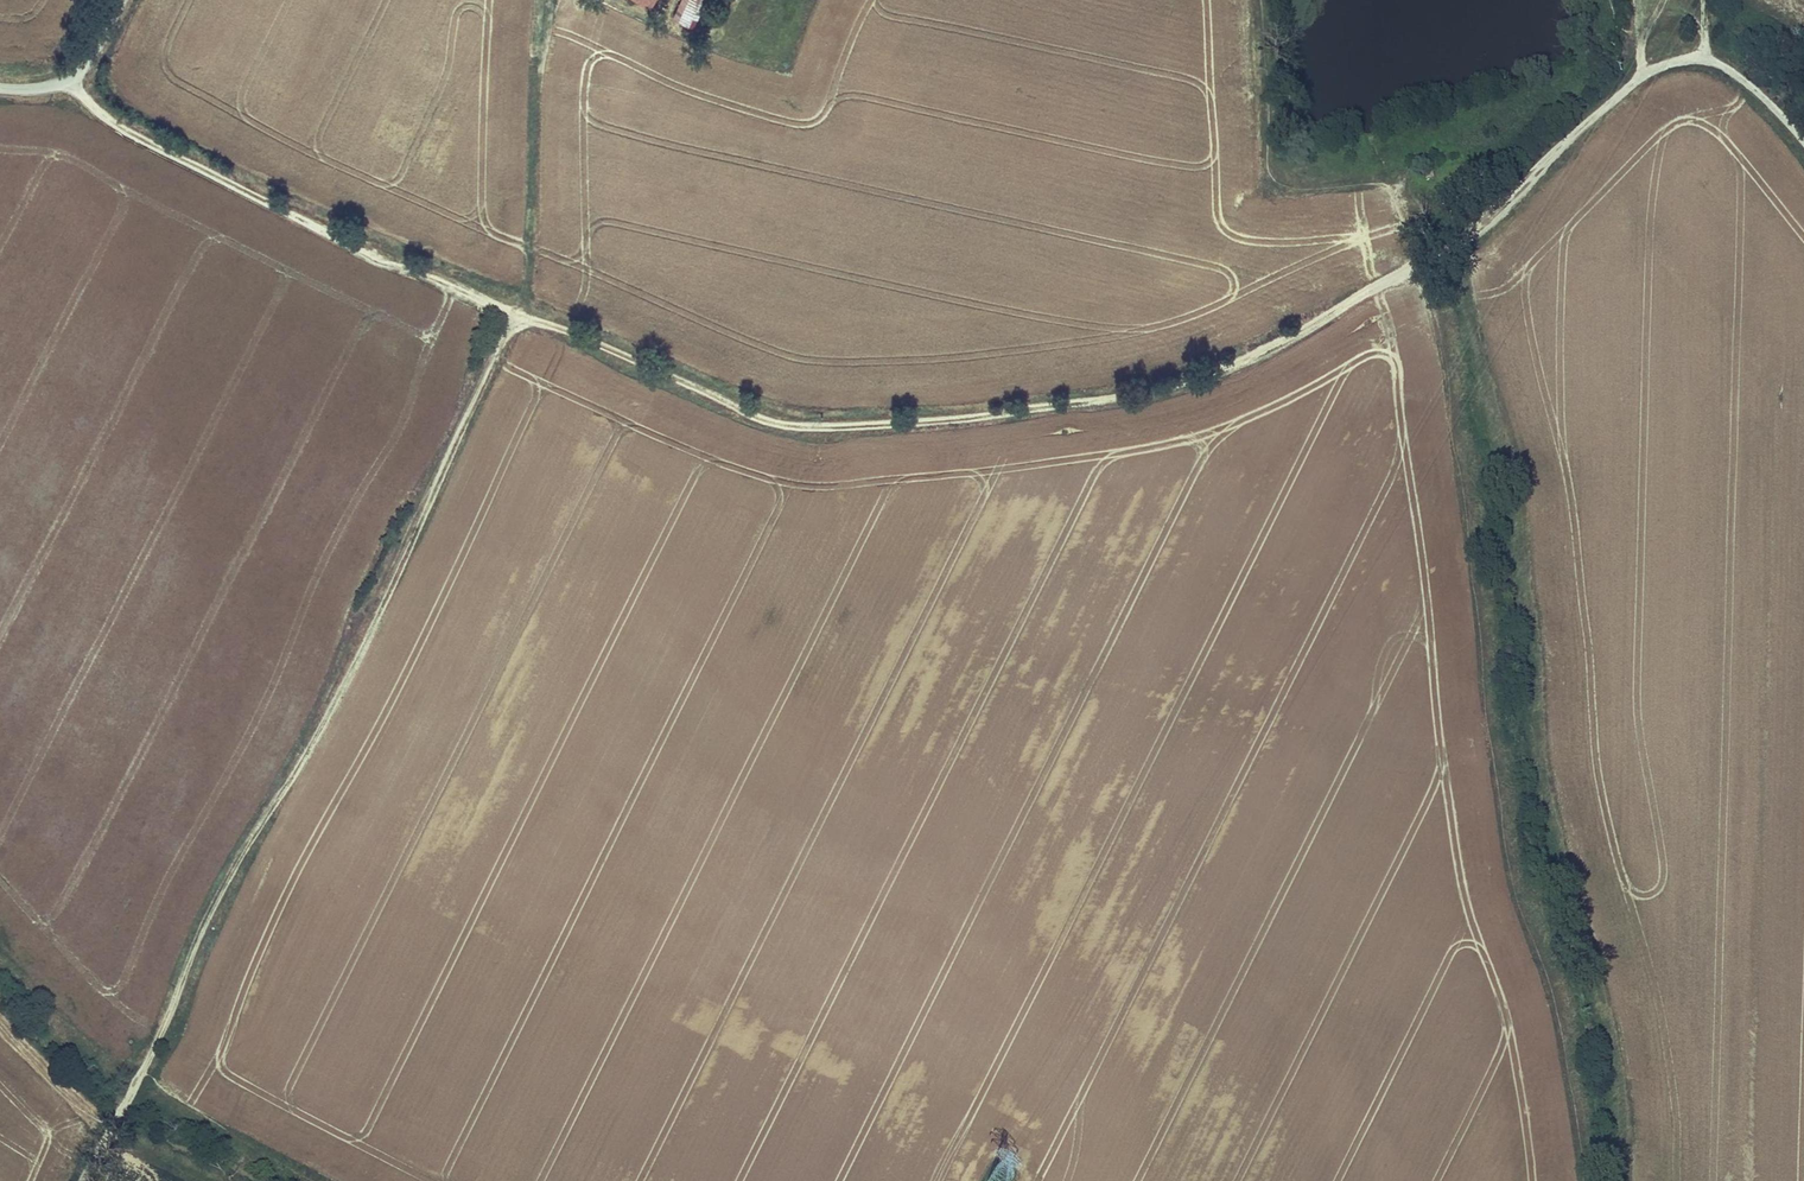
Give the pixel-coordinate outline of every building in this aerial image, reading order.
[(693,25),(705,0),(682,0),(674,16),(693,25)] [(984,1180),(1010,1180),(1014,1173),(994,1163),(984,1180)]
